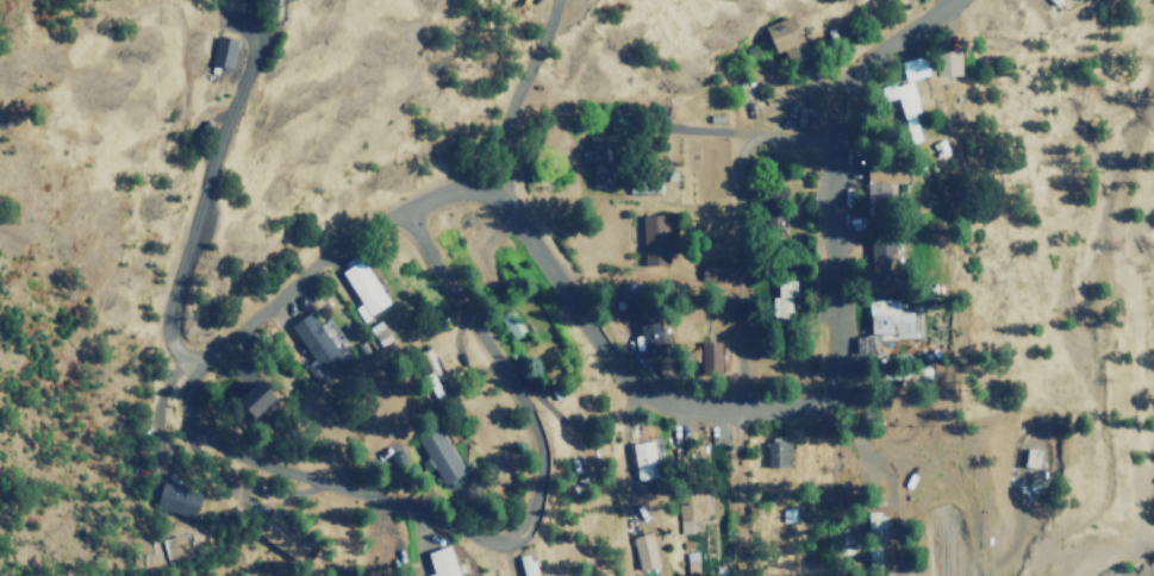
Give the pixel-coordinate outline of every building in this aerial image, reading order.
[(762,26),(773,54),(781,50),(786,63),(806,56),(791,15),(762,26)] [(208,64),(229,69),(236,39),(216,36),(208,64)] [(937,76),(959,75),(957,51),(936,51),(937,76)] [(928,75),(922,55),(898,62),(903,82),(928,75)] [(909,144),(919,140),(912,113),(918,112),(910,81),(892,86),(909,144)] [(609,117),(610,134),(630,133),(629,115),(609,117)] [(590,187),(615,188),(616,140),(591,139),(590,187)] [(904,183),(904,164),(865,164),(863,212),(891,212),(891,183),(904,183)] [(640,217),(642,269),(667,268),(665,215),(640,217)] [(868,244),(868,286),(893,286),(892,243),(868,244)] [(358,303),(353,308),(361,320),(387,303),(360,259),(339,273),(358,303)] [(729,262),(700,262),(700,283),(729,282),(729,262)] [(793,280),(775,281),(775,298),(771,298),(771,320),(790,319),(788,294),(794,294),(793,280)] [(618,284),(622,321),(640,320),(636,283),(618,284)] [(867,301),(868,336),(854,337),(855,349),(872,349),(872,338),(910,336),(907,300),(867,301)] [(525,332),(510,308),(495,317),(511,340),(525,332)] [(311,359),(302,365),(316,384),(326,377),(319,368),(338,356),(308,312),(288,326),(311,359)] [(637,324),(642,356),(662,353),(657,320),(637,324)] [(718,342),(699,342),(699,370),(719,369),(718,342)] [(251,418),(273,397),(256,380),(235,400),(251,418)] [(416,439),(442,486),(463,474),(438,427),(416,439)] [(787,468),(787,438),(765,439),(766,468),(787,468)] [(635,481),(655,478),(651,442),(630,444),(635,481)] [(1038,451),(1025,449),(1023,467),(1036,469),(1038,451)] [(154,506),(191,519),(199,495),(162,482),(154,506)] [(699,531),(698,492),(676,492),(679,532),(699,531)] [(255,534),(295,559),(308,538),(268,513),(255,534)] [(884,543),(882,513),(865,513),(867,566),(879,566),(878,543),(884,543)] [(657,565),(649,533),(630,538),(638,571),(657,565)] [(448,546),(425,553),(431,575),(428,575),(457,575),(448,546)] [(695,552),(685,552),(686,574),(697,572),(695,552)] [(531,574),(534,574),(528,553),(516,557),(521,575),(532,575),(531,574)]
